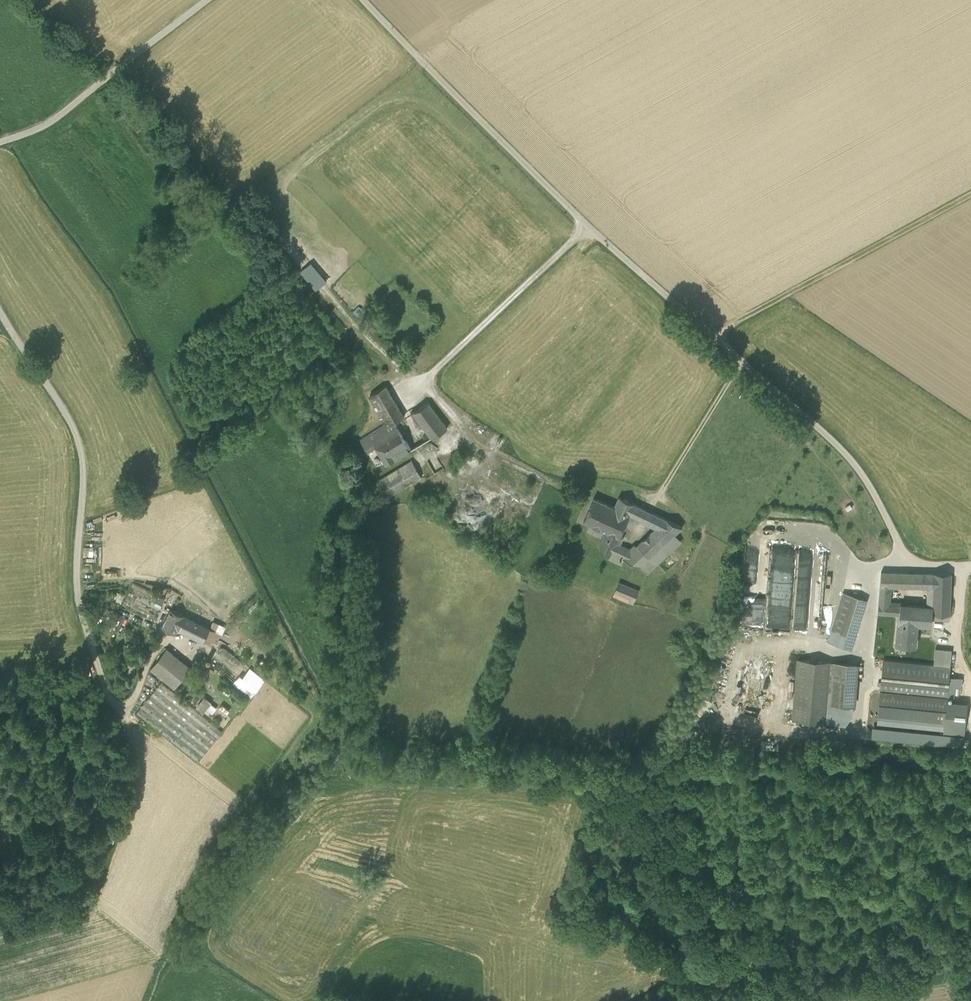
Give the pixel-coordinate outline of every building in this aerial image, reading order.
[(311,261),(300,270),(316,289),(327,280),(311,261)] [(386,385),(370,394),(382,416),(381,417),(384,423),(391,419),(402,412),(386,385)] [(447,428),(429,403),(412,412),(431,437),(447,428)] [(404,417),(402,412),(391,419),(392,421),(393,423),(404,417)] [(379,434),(395,459),(411,449),(393,423),(392,421),(376,430),(379,434)] [(379,434),(376,430),(360,440),(363,444),(379,434)] [(363,444),(362,444),(367,452),(376,447),(386,464),(395,459),(379,434),(363,444)] [(411,460),(376,482),(386,498),(421,477),(411,460)] [(356,486),(363,497),(378,489),(374,483),(369,486),(366,480),(356,486)] [(619,496),(614,506),(611,515),(607,514),(605,520),(609,522),(605,531),(622,538),(623,536),(620,534),(629,514),(634,503),(619,496)] [(614,506),(594,497),(583,520),(605,531),(609,522),(605,520),(607,514),(611,515),(614,506)] [(629,514),(641,519),(645,509),(634,503),(629,514)] [(641,519),(648,523),(652,512),(645,509),(641,519)] [(664,518),(652,512),(648,523),(656,527),(664,518)] [(682,527),(664,518),(656,527),(637,545),(649,557),(660,547),(674,534),(682,527)] [(598,546),(614,553),(624,558),(628,548),(620,544),(622,538),(605,531),(598,546)] [(681,541),(674,534),(660,547),(667,553),(681,541)] [(634,551),(628,548),(624,558),(638,564),(646,573),(667,553),(660,547),(649,557),(637,545),(634,551)] [(621,565),(624,558),(614,553),(611,560),(621,565)] [(669,555),(659,564),(665,571),(675,562),(669,555)] [(899,614),(900,604),(888,603),(890,586),(890,571),(881,571),(878,613),(899,614)] [(890,586),(907,586),(907,572),(890,571),(890,586)] [(934,573),(914,572),(914,587),(933,587),(934,573)] [(951,573),(934,573),(933,587),(932,607),(933,607),(932,613),(949,614),(949,613),(951,573)] [(818,621),(821,577),(798,575),(797,594),(798,597),(798,604),(797,605),(798,607),(797,618),(798,620),(798,626),(801,626),(801,624),(807,624),(803,626),(805,629),(817,630),(818,621)] [(618,582),(613,595),(633,603),(638,590),(618,582)] [(165,599),(133,583),(122,605),(154,621),(165,599)] [(866,599),(843,592),(831,630),(854,637),(866,599)] [(898,622),(917,624),(931,625),(932,618),(932,613),(933,607),(932,607),(900,604),(899,614),(898,622)] [(184,615),(171,609),(163,627),(175,633),(178,629),(184,615)] [(178,629),(193,636),(200,623),(184,615),(178,629)] [(917,624),(898,622),(896,644),(915,646),(917,624)] [(210,629),(200,623),(193,636),(204,642),(210,629)] [(221,634),(210,629),(204,642),(215,647),(221,634)] [(854,637),(831,630),(828,641),(851,648),(854,637)] [(278,691),(224,647),(209,665),(264,708),(278,691)] [(151,669),(156,673),(172,653),(167,648),(151,669)] [(933,664),(950,666),(951,650),(935,648),(933,664)] [(191,668),(172,653),(156,673),(175,688),(191,668)] [(830,661),(797,658),(792,718),(825,721),(830,661)] [(933,664),(883,659),(878,713),(944,719),(947,692),(949,676),(950,666),(933,664)] [(854,663),(834,662),(829,721),(846,723),(851,705),(854,663)] [(955,677),(949,676),(947,692),(954,693),(955,677)] [(222,731),(161,683),(137,713),(198,762),(222,731)] [(748,705),(758,706),(759,703),(760,703),(761,690),(750,689),(748,705)] [(204,695),(196,707),(203,713),(212,701),(204,695)]
